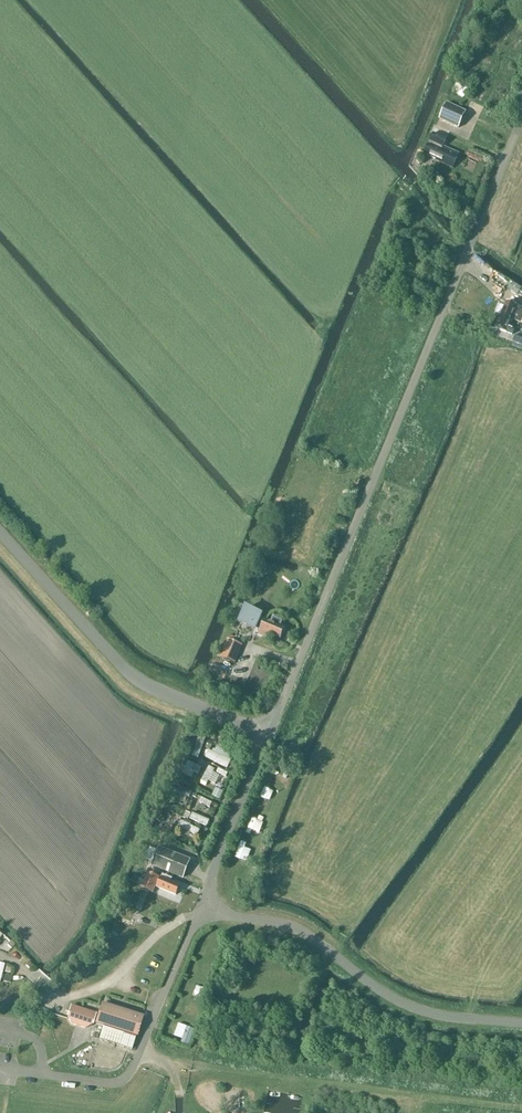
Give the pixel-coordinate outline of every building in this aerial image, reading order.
[(462,95),(466,84),(456,80),(452,91),(462,95)] [(439,119),(458,127),(465,110),(446,102),(439,119)] [(434,124),(432,129),(443,132),(444,127),(434,124)] [(454,167),(458,156),(442,150),(446,138),(433,133),(425,153),(437,159),(437,160),(454,167)] [(507,302),(502,315),(513,319),(521,322),(521,312),(521,311),(521,308),(518,306),(507,302)] [(511,325),(513,319),(502,315),(497,328),(508,332),(508,331),(513,333),(514,329),(512,329),(513,326),(511,325)] [(515,335),(512,341),(521,345),(521,338),(515,335)] [(279,537),(285,540),(292,524),(286,521),(279,537)] [(244,607),(240,605),(234,621),(238,622),(238,624),(256,631),(257,629),(260,630),(259,631),(280,639),(285,627),(265,618),(264,621),(260,620),(263,613),(245,606),(244,607)] [(236,664),(242,646),(228,640),(221,659),(236,664)] [(198,734),(190,754),(198,757),(206,737),(198,734)] [(203,758),(226,768),(230,758),(207,748),(203,758)] [(179,768),(198,776),(202,766),(183,758),(179,768)] [(208,765),(199,780),(205,784),(215,769),(208,765)] [(215,772),(225,776),(227,771),(217,767),(215,772)] [(171,784),(170,790),(189,794),(190,788),(171,784)] [(215,786),(211,795),(217,798),(221,789),(215,786)] [(199,796),(197,803),(210,807),(212,800),(199,796)] [(251,812),(257,815),(262,803),(256,800),(251,812)] [(205,824),(208,818),(192,811),(189,817),(205,824)] [(196,835),(199,828),(180,819),(176,825),(196,835)] [(249,819),(244,830),(249,833),(255,822),(249,819)] [(191,859),(158,846),(151,866),(183,879),(191,859)] [(175,894),(179,884),(148,872),(142,887),(152,891),(154,886),(175,894)] [(96,1024),(102,1026),(98,1039),(131,1049),(141,1016),(102,1004),(96,1024)] [(95,1014),(70,1006),(67,1017),(71,1024),(85,1028),(87,1023),(92,1025),(95,1014)] [(171,1009),(169,1015),(177,1018),(179,1012),(171,1009)] [(176,1035),(172,1026),(167,1029),(170,1037),(176,1035)] [(61,1031),(55,1034),(58,1043),(65,1040),(61,1031)]
